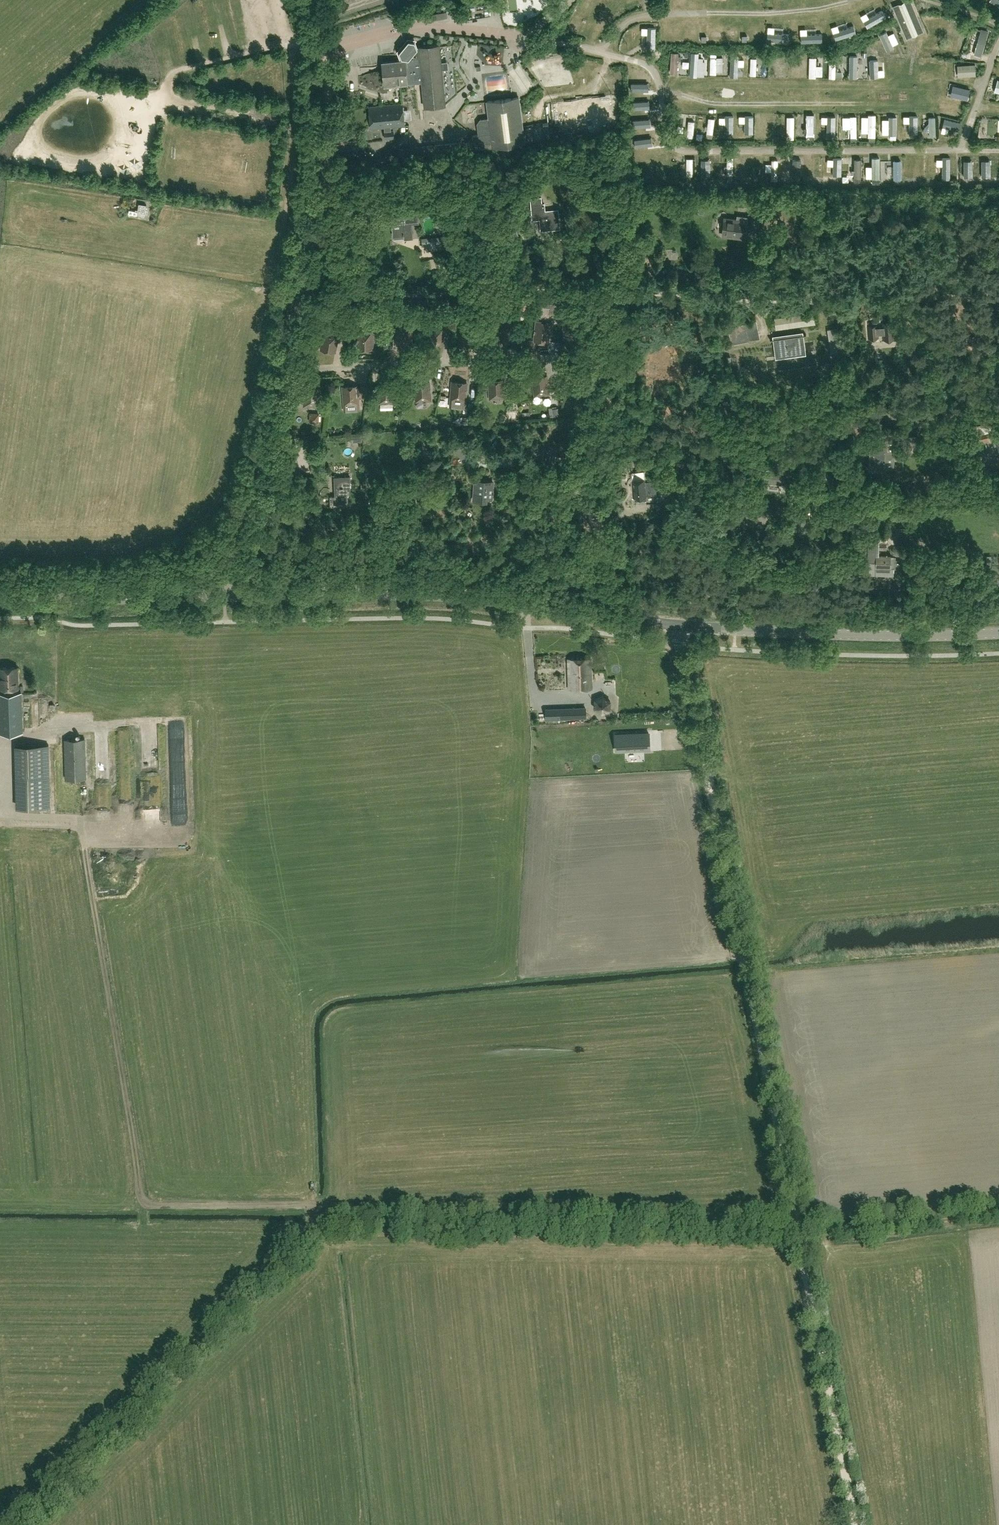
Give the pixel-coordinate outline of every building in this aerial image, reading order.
[(625,1),(632,12),(638,8),(633,0),(626,0),(625,1)] [(921,29),(910,2),(901,5),(895,8),(906,35),(912,32),(921,29)] [(545,4),(535,8),(539,15),(548,10),(545,4)] [(857,17),(864,31),(871,28),(865,14),(857,17)] [(938,31),(947,31),(947,17),(938,17),(938,31)] [(572,22),(570,31),(583,34),(585,25),(572,22)] [(823,24),(814,24),(814,40),(823,40),(823,24)] [(763,41),(762,27),(755,27),(756,42),(763,41)] [(977,55),(984,57),(992,32),(984,30),(977,55)] [(776,42),(785,41),(784,31),(775,32),(776,42)] [(891,34),(895,46),(902,43),(897,31),(891,34)] [(746,33),(736,34),(737,43),(747,43),(746,33)] [(890,33),(883,36),(891,55),(898,52),(890,33)] [(440,47),(440,45),(417,47),(415,41),(409,40),(400,51),(402,57),(408,58),(408,60),(382,62),(384,85),(416,82),(422,82),(425,106),(445,104),(445,102),(442,68),(448,68),(447,64),(447,62),(441,62),(440,47)] [(691,72),(691,63),(681,63),(681,53),(675,53),(675,73),(691,72)] [(875,79),(888,78),(888,66),(881,67),(880,58),(874,59),(875,79)] [(760,79),(760,73),(765,73),(766,59),(755,59),(754,78),(760,79)] [(793,59),(793,81),(802,81),(802,59),(793,59)] [(820,69),(820,59),(813,59),(814,82),(820,81),(820,76),(827,75),(827,69),(820,69)] [(969,86),(958,86),(958,93),(975,94),(976,68),(970,68),(969,86)] [(515,74),(527,98),(537,93),(526,69),(515,74)] [(512,92),(509,78),(491,81),(493,95),(512,92)] [(147,92),(153,93),(155,82),(150,80),(147,92)] [(657,97),(656,88),(638,89),(639,98),(657,97)] [(947,102),(945,114),(954,115),(955,111),(965,113),(966,105),(947,102)] [(403,103),(369,106),(371,128),(405,125),(403,103)] [(659,109),(638,110),(639,119),(660,117),(659,109)] [(473,116),(477,123),(483,120),(479,112),(473,116)] [(819,145),(820,120),(812,119),(812,145),(819,145)] [(841,140),(841,120),(833,120),(833,140),(841,140)] [(869,139),(882,138),(881,120),(875,121),(875,125),(869,125),(869,139)] [(732,122),(733,139),(748,138),(747,130),(740,131),(739,121),(732,122)] [(752,122),(751,144),(760,144),(761,122),(752,122)] [(718,139),(720,123),(714,123),(712,138),(718,139)] [(692,125),(692,143),(700,143),(700,125),(692,125)] [(13,146),(12,147),(10,139),(3,140),(8,160),(16,159),(13,146)] [(428,156),(461,153),(460,142),(427,146),(428,156)] [(418,157),(417,147),(398,149),(399,159),(418,157)] [(659,152),(659,147),(651,147),(651,153),(644,153),(644,163),(668,163),(668,152),(659,152)] [(732,175),(740,175),(740,163),(732,164),(732,175)] [(879,187),(887,187),(888,163),(880,163),(879,187)] [(839,164),(839,184),(847,184),(848,164),(839,164)] [(719,179),(717,166),(710,166),(711,180),(719,179)] [(541,204),(541,198),(531,198),(532,205),(533,219),(540,218),(541,230),(560,228),(558,211),(554,212),(554,210),(545,211),(544,203),(541,204)] [(754,207),(751,227),(762,228),(762,226),(771,227),(770,229),(771,229),(774,209),(754,207)] [(410,215),(392,217),(394,236),(403,235),(403,236),(412,235),(411,223),(418,222),(417,209),(410,210),(410,215)] [(737,215),(737,219),(725,217),(722,234),(732,235),(732,236),(741,237),(742,229),(746,230),(748,216),(737,215)] [(451,236),(438,237),(439,244),(451,242),(451,236)] [(553,314),(553,302),(541,301),(541,314),(553,314)] [(531,305),(530,317),(537,317),(538,305),(531,305)] [(551,324),(536,322),(534,340),(549,341),(551,324)] [(894,322),(881,323),(882,327),(878,328),(878,326),(868,326),(869,341),(879,340),(879,336),(882,336),(883,341),(896,340),(894,322)] [(445,326),(430,325),(429,343),(444,344),(445,326)] [(476,325),(462,326),(463,344),(477,343),(476,325)] [(411,326),(397,326),(397,344),(411,344),(411,326)] [(373,331),(358,330),(358,348),(373,349),(373,331)] [(339,334),(324,331),(321,349),(335,352),(339,334)] [(806,334),(805,334),(770,339),(770,340),(776,339),(777,347),(776,347),(777,347),(778,355),(786,354),(787,354),(794,353),(802,352),(803,352),(802,351),(803,351),(802,351),(801,343),(802,343),(801,343),(800,335),(806,335),(806,334)] [(547,376),(532,378),(535,396),(549,394),(547,376)] [(503,380),(489,381),(490,399),(505,398),(503,380)] [(429,382),(415,383),(416,401),(431,400),(429,382)] [(467,383),(452,382),(451,400),(465,401),(467,383)] [(379,385),(379,403),(394,402),(394,384),(379,385)] [(363,386),(358,387),(357,386),(343,387),(344,405),(359,404),(358,399),(365,398),(365,387),(363,387),(363,386)] [(320,388),(305,388),(304,406),(319,406),(320,388)] [(317,417),(319,424),(325,422),(323,415),(317,417)] [(990,439),(988,431),(977,434),(979,442),(990,439)] [(885,447),(877,446),(870,446),(869,470),(884,471),(884,466),(893,467),(894,452),(885,451),(885,447)] [(763,470),(762,481),(789,483),(791,464),(782,463),(782,472),(763,470)] [(634,497),(646,496),(645,481),(633,482),(634,497)] [(349,506),(348,490),(351,490),(351,482),(337,482),(337,485),(335,485),(335,496),(330,496),(330,507),(349,506)] [(493,485),(475,484),(474,499),(492,500),(493,485)] [(807,526),(808,513),(798,512),(797,525),(807,526)] [(880,542),(869,542),(869,551),(886,551),(887,537),(880,536),(880,542)] [(890,555),(877,555),(870,555),(870,574),(890,574),(890,567),(893,567),(893,556),(890,556),(890,555)] [(591,657),(568,658),(569,689),(592,688),(591,657)] [(0,667),(0,669),(0,681),(0,689),(5,689),(5,692),(0,692),(0,733),(23,732),(21,692),(13,692),(13,688),(19,688),(18,667),(0,667)] [(612,698),(597,699),(597,711),(612,711),(612,698)] [(583,722),(583,712),(562,713),(562,723),(583,722)] [(650,749),(649,732),(615,734),(616,751),(650,749)] [(65,780),(87,778),(86,738),(64,739),(65,780)] [(49,781),(49,745),(18,745),(18,781),(49,781)] [(49,781),(18,781),(18,807),(50,806),(49,781)]
